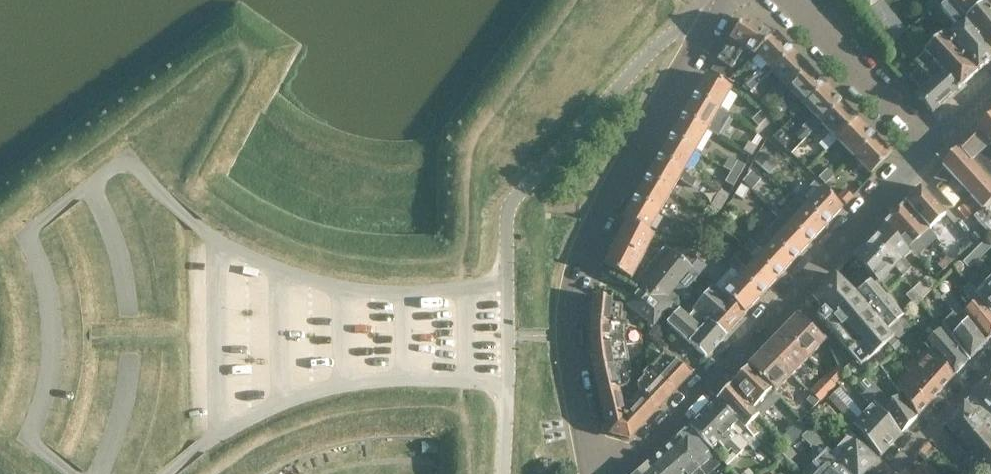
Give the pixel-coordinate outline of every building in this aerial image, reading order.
[(853,0),(834,0),(842,9),(853,0)] [(867,7),(862,0),(853,0),(842,9),(851,21),(867,7)] [(902,33),(906,29),(883,0),(881,0),(869,9),(877,18),(886,30),(894,39),(902,33)] [(934,1),(940,7),(941,7),(955,26),(943,35),(977,71),(978,71),(990,61),(990,50),(950,0),(935,0),(934,1)] [(990,50),(990,11),(984,3),(974,11),(964,0),(950,0),(990,50)] [(982,1),(984,3),(990,11),(990,0),(983,0),(982,1)] [(867,7),(851,21),(860,32),(877,18),(869,9),(867,7)] [(870,43),(886,30),(877,18),(860,32),(870,43)] [(772,37),(744,19),(718,58),(733,67),(744,50),(754,57),(755,55),(754,55),(772,37)] [(886,30),(870,43),(879,55),(895,41),(894,39),(886,30)] [(754,55),(755,55),(764,65),(745,83),(752,90),(771,72),(771,71),(792,51),(775,33),(772,37),(754,55)] [(894,39),(895,41),(902,49),(910,42),(902,33),(894,39)] [(941,71),(958,89),(977,71),(943,35),(940,37),(923,51),(912,61),(918,68),(930,82),(941,71)] [(771,71),(771,72),(780,81),(787,88),(808,68),(792,51),(771,71)] [(825,85),(808,68),(787,88),(803,105),(825,85)] [(941,104),(958,89),(941,71),(930,82),(918,68),(909,76),(921,89),(915,94),(932,113),(941,104)] [(720,110),(732,89),(707,74),(694,95),(720,110)] [(780,81),(760,100),(767,108),(787,88),(780,81)] [(801,141),(820,123),(841,102),(825,85),(803,105),(814,116),(794,135),(801,141)] [(708,131),(720,110),(694,95),(682,116),(708,131)] [(838,140),(858,120),(841,102),(820,123),(830,134),(819,144),(826,151),(838,140)] [(794,104),(786,111),(792,117),(800,110),(794,104)] [(761,111),(752,120),(759,126),(768,118),(761,111)] [(671,135),(696,151),(708,131),(682,116),(671,135)] [(975,129),(941,165),(946,168),(954,178),(982,209),(974,217),(990,234),(990,233),(990,116),(975,129)] [(858,120),(838,140),(854,156),(874,137),(858,120)] [(659,156),(685,171),(696,151),(671,135),(659,156)] [(891,155),(874,137),(854,156),(871,174),(891,155)] [(743,151),(752,156),(757,147),(748,142),(743,151)] [(755,161),(765,170),(774,160),(764,151),(755,161)] [(693,187),(697,181),(698,178),(685,171),(659,156),(646,177),(671,191),(671,192),(672,193),(680,180),(693,187)] [(726,169),(740,177),(746,166),(733,159),(730,164),(729,164),(726,169)] [(740,177),(726,169),(722,167),(718,175),(727,180),(725,182),(734,187),(740,177)] [(818,176),(825,183),(834,175),(827,168),(818,176)] [(661,212),(672,193),(671,192),(671,191),(646,177),(635,198),(661,212)] [(796,199),(825,226),(842,208),(813,182),(797,199),(796,198),(796,199)] [(741,184),(735,194),(743,199),(749,188),(741,184)] [(920,186),(906,203),(929,230),(946,215),(920,186)] [(711,206),(720,211),(728,197),(713,189),(708,199),(713,202),(711,206)] [(845,190),(838,197),(845,204),(852,197),(845,190)] [(626,222),(649,232),(661,212),(635,198),(622,219),(626,222)] [(796,199),(780,216),(809,243),(825,226),(796,199)] [(728,203),(721,214),(731,221),(738,210),(728,203)] [(888,221),(884,225),(908,253),(910,251),(911,252),(912,251),(917,256),(937,238),(929,230),(906,203),(888,221)] [(809,243),(780,216),(764,233),(772,240),(771,241),(793,261),(809,243)] [(703,237),(709,227),(701,221),(694,232),(703,237)] [(615,244),(643,258),(655,235),(649,232),(626,222),(615,244)] [(903,260),(911,252),(910,251),(908,253),(884,225),(868,241),(902,278),(911,268),(903,260)] [(685,226),(679,236),(687,242),(694,231),(685,226)] [(981,258),(990,248),(990,246),(985,239),(974,250),(981,258)] [(756,258),(777,279),(793,261),(771,241),(762,251),(752,241),(745,248),(756,258)] [(886,294),(888,292),(893,286),(902,278),(868,241),(853,257),(873,278),(886,294)] [(632,280),(643,258),(615,244),(604,266),(632,280)] [(644,285),(671,251),(665,246),(637,281),(644,285)] [(677,247),(672,252),(691,267),(699,258),(686,247),(677,247)] [(969,269),(981,258),(974,250),(962,262),(969,269)] [(671,251),(644,285),(626,305),(653,326),(697,271),(691,268),(672,252),(671,251)] [(733,256),(726,262),(736,272),(742,265),(733,256)] [(941,271),(952,263),(947,256),(936,264),(941,271)] [(739,276),(761,296),(777,279),(756,258),(746,269),(739,276)] [(745,313),(761,296),(739,276),(731,269),(715,288),(745,313)] [(866,362),(893,338),(886,330),(855,293),(836,274),(812,298),(823,309),(816,316),(827,326),(861,367),(866,362)] [(886,330),(887,329),(900,319),(869,281),(855,293),(886,330)] [(912,290),(922,300),(931,290),(922,281),(912,290)] [(990,311),(990,282),(978,295),(990,311)] [(986,342),(990,337),(990,311),(978,295),(969,284),(961,290),(972,304),(963,311),(947,291),(939,297),(953,313),(961,321),(966,317),(986,342)] [(725,334),(726,335),(727,334),(726,333),(745,313),(713,286),(694,309),(725,334)] [(916,306),(922,300),(912,290),(906,296),(916,306)] [(625,323),(626,323),(626,313),(622,313),(623,309),(622,306),(613,304),(613,299),(593,296),(591,320),(598,320),(625,323)] [(725,334),(694,309),(688,316),(679,309),(667,323),(705,358),(726,335),(725,334)] [(969,360),(986,342),(966,317),(961,321),(953,313),(942,324),(969,360)] [(781,332),(809,359),(825,342),(797,315),(781,332)] [(595,345),(625,344),(625,323),(598,320),(591,320),(591,345),(595,345)] [(929,349),(954,376),(967,362),(944,334),(940,330),(924,344),(929,349)] [(792,375),(792,376),(809,359),(781,332),(765,349),(792,375)] [(648,350),(656,342),(649,336),(647,339),(646,348),(648,350)] [(893,338),(866,362),(873,370),(879,365),(890,357),(901,348),(893,338)] [(656,342),(648,350),(655,357),(663,348),(656,342)] [(598,369),(629,365),(628,362),(626,348),(626,344),(625,344),(595,345),(591,345),(593,363),(594,369),(598,369)] [(776,393),(792,376),(792,375),(765,349),(748,366),(776,393)] [(938,393),(954,376),(929,349),(915,364),(911,361),(906,367),(909,370),(895,386),(901,395),(902,394),(917,416),(938,393)] [(649,369),(673,392),(690,374),(664,353),(649,369)] [(890,357),(879,365),(888,377),(899,368),(890,357)] [(598,369),(594,369),(600,393),(619,388),(619,390),(626,388),(629,384),(628,376),(631,374),(629,368),(629,365),(598,369)] [(748,366),(731,383),(759,414),(762,418),(781,398),(776,393),(748,366)] [(826,377),(834,384),(843,375),(835,368),(826,377)] [(643,396),(657,408),(673,392),(649,369),(647,370),(643,376),(644,378),(638,385),(638,390),(643,396)] [(990,374),(973,391),(974,393),(963,405),(990,439),(990,374)] [(834,384),(826,377),(825,375),(814,387),(823,396),(834,384)] [(884,411),(900,434),(917,416),(902,394),(901,395),(891,403),(866,376),(860,384),(884,411)] [(716,399),(745,430),(753,438),(760,431),(751,421),(759,414),(731,383),(716,399)] [(884,411),(860,384),(852,392),(865,406),(871,399),(874,402),(862,414),(839,388),(827,399),(852,426),(852,427),(853,427),(880,455),(900,434),(884,411)] [(620,435),(628,404),(623,402),(619,390),(619,388),(600,393),(609,433),(620,435)] [(628,404),(620,435),(629,438),(657,408),(643,396),(634,405),(628,404)] [(753,438),(745,430),(716,399),(702,413),(737,447),(741,451),(747,445),(753,451),(760,445),(753,438)] [(963,405),(945,424),(970,453),(962,461),(973,473),(990,473),(990,439),(963,405)] [(737,447),(702,413),(689,426),(711,449),(718,442),(728,452),(731,449),(733,452),(722,461),(726,465),(741,451),(737,447)] [(703,473),(710,473),(720,466),(719,466),(719,465),(687,428),(673,440),(703,473)] [(826,449),(808,429),(800,436),(810,447),(808,448),(811,451),(810,453),(810,460),(813,464),(804,473),(851,473),(832,455),(827,450),(826,449)] [(832,455),(851,473),(864,473),(876,461),(853,439),(855,437),(847,429),(827,450),(832,455)] [(681,473),(703,473),(673,440),(661,451),(681,473)] [(928,443),(919,452),(923,455),(931,446),(928,443)] [(661,451),(648,462),(659,473),(681,473),(661,451)] [(911,473),(912,473),(940,473),(925,459),(911,473)] [(636,473),(659,473),(648,462),(636,473)]
